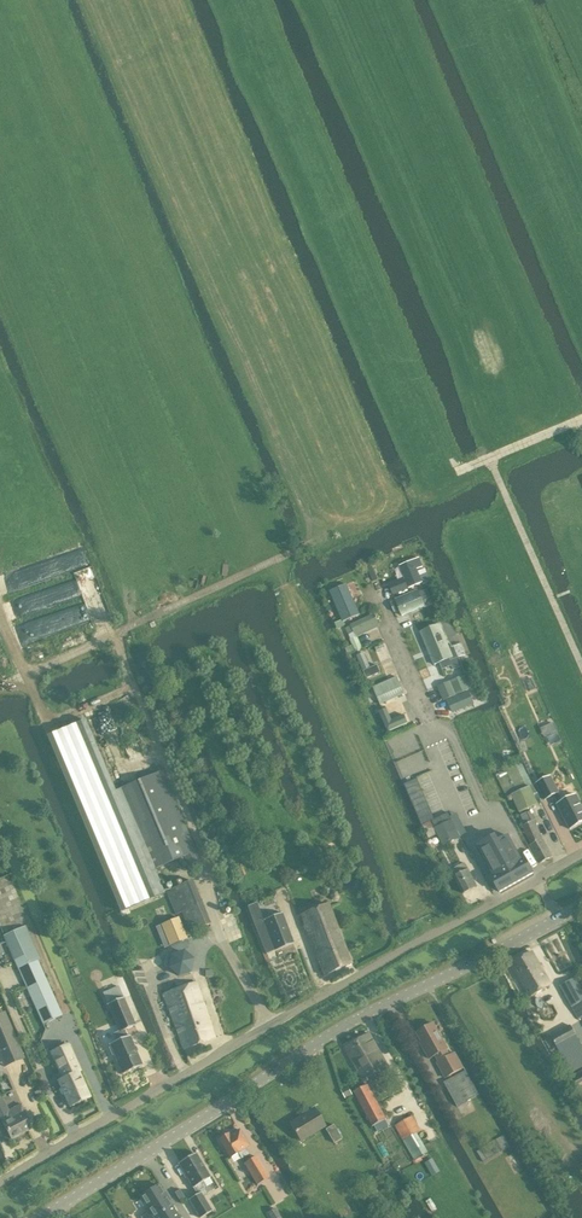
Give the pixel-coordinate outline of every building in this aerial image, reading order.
[(419,558),(414,560),(417,568),(422,566),(419,558)] [(389,584),(393,595),(423,583),(417,568),(414,560),(413,559),(399,564),(405,578),(389,584)] [(372,566),(367,568),(372,581),(377,579),(372,566)] [(343,622),(360,614),(347,584),(330,591),(343,622)] [(402,616),(424,606),(417,590),(395,600),(396,601),(390,604),(394,612),(399,610),(402,616)] [(357,637),(379,627),(373,614),(350,625),(351,626),(354,632),(356,636),(357,638),(357,637)] [(449,644),(440,623),(420,632),(434,665),(450,658),(451,661),(458,658),(454,647),(452,648),(450,643),(449,644)] [(351,626),(345,628),(348,635),(354,632),(351,626)] [(356,636),(350,639),(355,652),(362,649),(357,637),(357,638),(356,636)] [(371,668),(364,652),(357,655),(367,678),(380,673),(377,665),(371,668)] [(380,704),(404,693),(397,677),(373,687),(380,704)] [(462,677),(452,681),(457,694),(468,690),(462,677)] [(444,700),(455,695),(449,682),(439,687),(444,700)] [(453,712),(473,703),(469,692),(449,701),(453,712)] [(404,715),(392,720),(396,728),(408,723),(404,715)] [(85,719),(46,736),(119,912),(164,893),(154,869),(149,871),(115,790),(85,719)] [(516,766),(496,775),(506,797),(512,795),(520,812),(537,804),(529,787),(527,788),(516,766)] [(189,869),(201,865),(161,771),(115,790),(149,871),(154,869),(184,856),(189,869)] [(558,793),(559,792),(550,776),(536,783),(545,800),(553,795),(557,804),(570,829),(581,822),(581,806),(576,794),(562,801),(558,793)] [(405,784),(404,784),(422,825),(423,824),(432,821),(435,819),(417,778),(405,784)] [(530,811),(519,817),(522,825),(534,819),(530,811)] [(435,819),(432,821),(435,828),(452,820),(449,813),(435,819)] [(534,819),(522,825),(531,844),(530,845),(540,862),(552,856),(542,838),(534,819)] [(533,873),(533,872),(525,858),(522,859),(508,836),(498,842),(495,837),(477,846),(493,874),(491,875),(500,891),(533,873)] [(246,875),(241,864),(237,866),(241,876),(246,875)] [(210,924),(192,881),(165,892),(176,917),(182,914),(190,933),(210,924)] [(331,892),(330,895),(332,900),(335,902),(337,901),(338,898),(336,892),(334,891),(331,892)] [(263,920),(256,903),(248,906),(266,954),(293,944),(282,913),(263,920)] [(300,915),(312,946),(324,977),(351,964),(328,904),(300,915)] [(178,918),(161,925),(170,946),(187,939),(178,918)] [(62,1015),(22,927),(3,936),(42,1024),(62,1015)] [(179,976),(191,972),(193,960),(184,952),(172,956),(169,968),(179,976)] [(530,997),(550,985),(531,952),(511,964),(530,997)] [(581,1018),(581,1003),(581,1002),(581,1001),(581,991),(575,978),(560,987),(578,1020),(581,1018)] [(214,1038),(196,982),(165,992),(184,1048),(214,1038)] [(114,1055),(122,1074),(142,1066),(129,1036),(127,1037),(124,1030),(135,1025),(123,998),(108,1004),(119,1031),(113,1034),(117,1041),(110,1044),(111,1047),(109,1048),(112,1056),(114,1055)] [(4,1013),(0,1014),(0,1050),(3,1057),(19,1049),(4,1013)] [(450,1056),(446,1050),(447,1049),(433,1024),(416,1033),(424,1048),(423,1049),(429,1059),(435,1056),(438,1062),(437,1063),(445,1078),(463,1068),(455,1053),(450,1056)] [(569,1024),(550,1036),(557,1046),(570,1070),(581,1064),(581,1047),(569,1024)] [(364,1081),(388,1067),(369,1033),(344,1048),(364,1081)] [(56,1049),(54,1045),(49,1047),(51,1052),(50,1052),(60,1073),(55,1075),(58,1080),(57,1081),(69,1107),(90,1098),(78,1072),(80,1071),(68,1044),(56,1049)] [(455,1106),(477,1094),(464,1070),(442,1082),(455,1106)] [(572,1076),(581,1093),(581,1070),(572,1076)] [(372,1127),(386,1119),(369,1088),(367,1085),(354,1092),(372,1127)] [(341,1091),(346,1099),(352,1095),(348,1087),(341,1091)] [(1,1098),(0,1099),(0,1118),(11,1139),(30,1129),(23,1117),(27,1115),(21,1104),(8,1111),(1,1098)] [(301,1141),(325,1127),(314,1109),(290,1123),(301,1141)] [(395,1125),(415,1160),(420,1157),(427,1153),(416,1133),(420,1130),(412,1116),(395,1125)] [(332,1142),(341,1137),(332,1123),(324,1128),(332,1142)] [(245,1148),(249,1146),(240,1129),(229,1136),(228,1133),(219,1139),(230,1157),(238,1153),(241,1158),(249,1154),(245,1148)] [(504,1135),(502,1136),(477,1151),(483,1161),(509,1146),(509,1145),(504,1135)] [(206,1195),(202,1182),(210,1178),(195,1154),(178,1164),(193,1188),(197,1195),(201,1193),(203,1197),(206,1195)] [(268,1177),(255,1155),(244,1162),(257,1184),(268,1177)] [(415,1160),(413,1161),(414,1164),(415,1166),(423,1161),(420,1157),(415,1160)] [(433,1159),(425,1163),(432,1177),(440,1172),(433,1159)] [(171,1206),(158,1185),(140,1196),(150,1212),(142,1217),(153,1217),(171,1206)] [(180,1201),(185,1198),(179,1190),(175,1193),(180,1201)] [(201,1193),(197,1195),(189,1200),(199,1217),(200,1217),(212,1211),(203,1197),(201,1193)] [(171,1206),(153,1217),(179,1217),(171,1206)] [(275,1208),(268,1213),(271,1217),(281,1217),(275,1208)]
